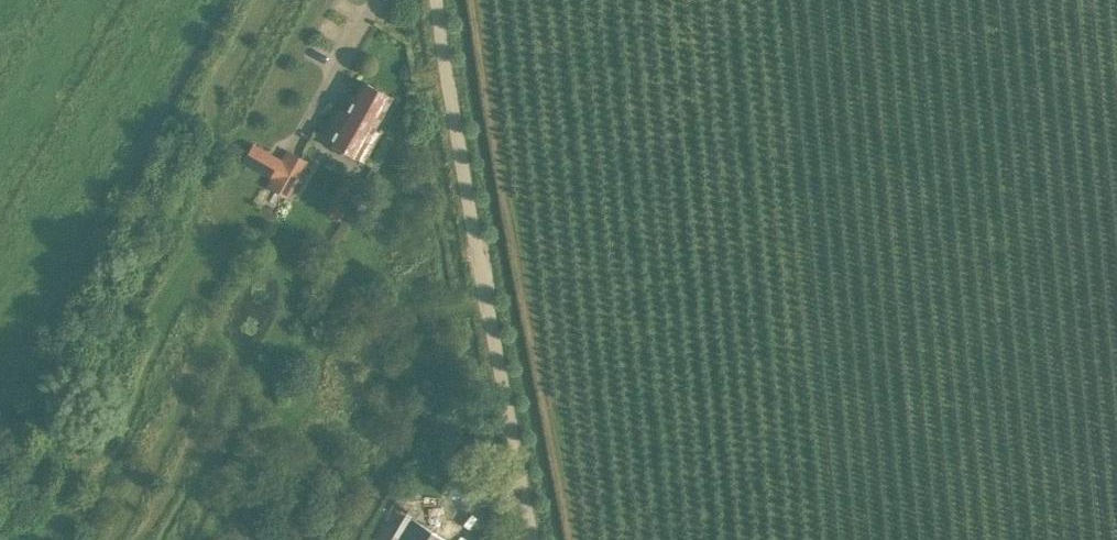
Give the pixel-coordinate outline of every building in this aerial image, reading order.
[(364,161),(379,135),(374,132),(393,98),(364,82),(345,115),(339,112),(324,139),(364,161)] [(271,180),(267,186),(288,198),(291,191),(309,162),(286,150),(282,157),(284,158),(282,161),(253,144),(243,164),(271,180)] [(344,219),(360,185),(346,178),(329,212),(344,219)] [(412,520),(399,539),(445,539),(412,520)]
